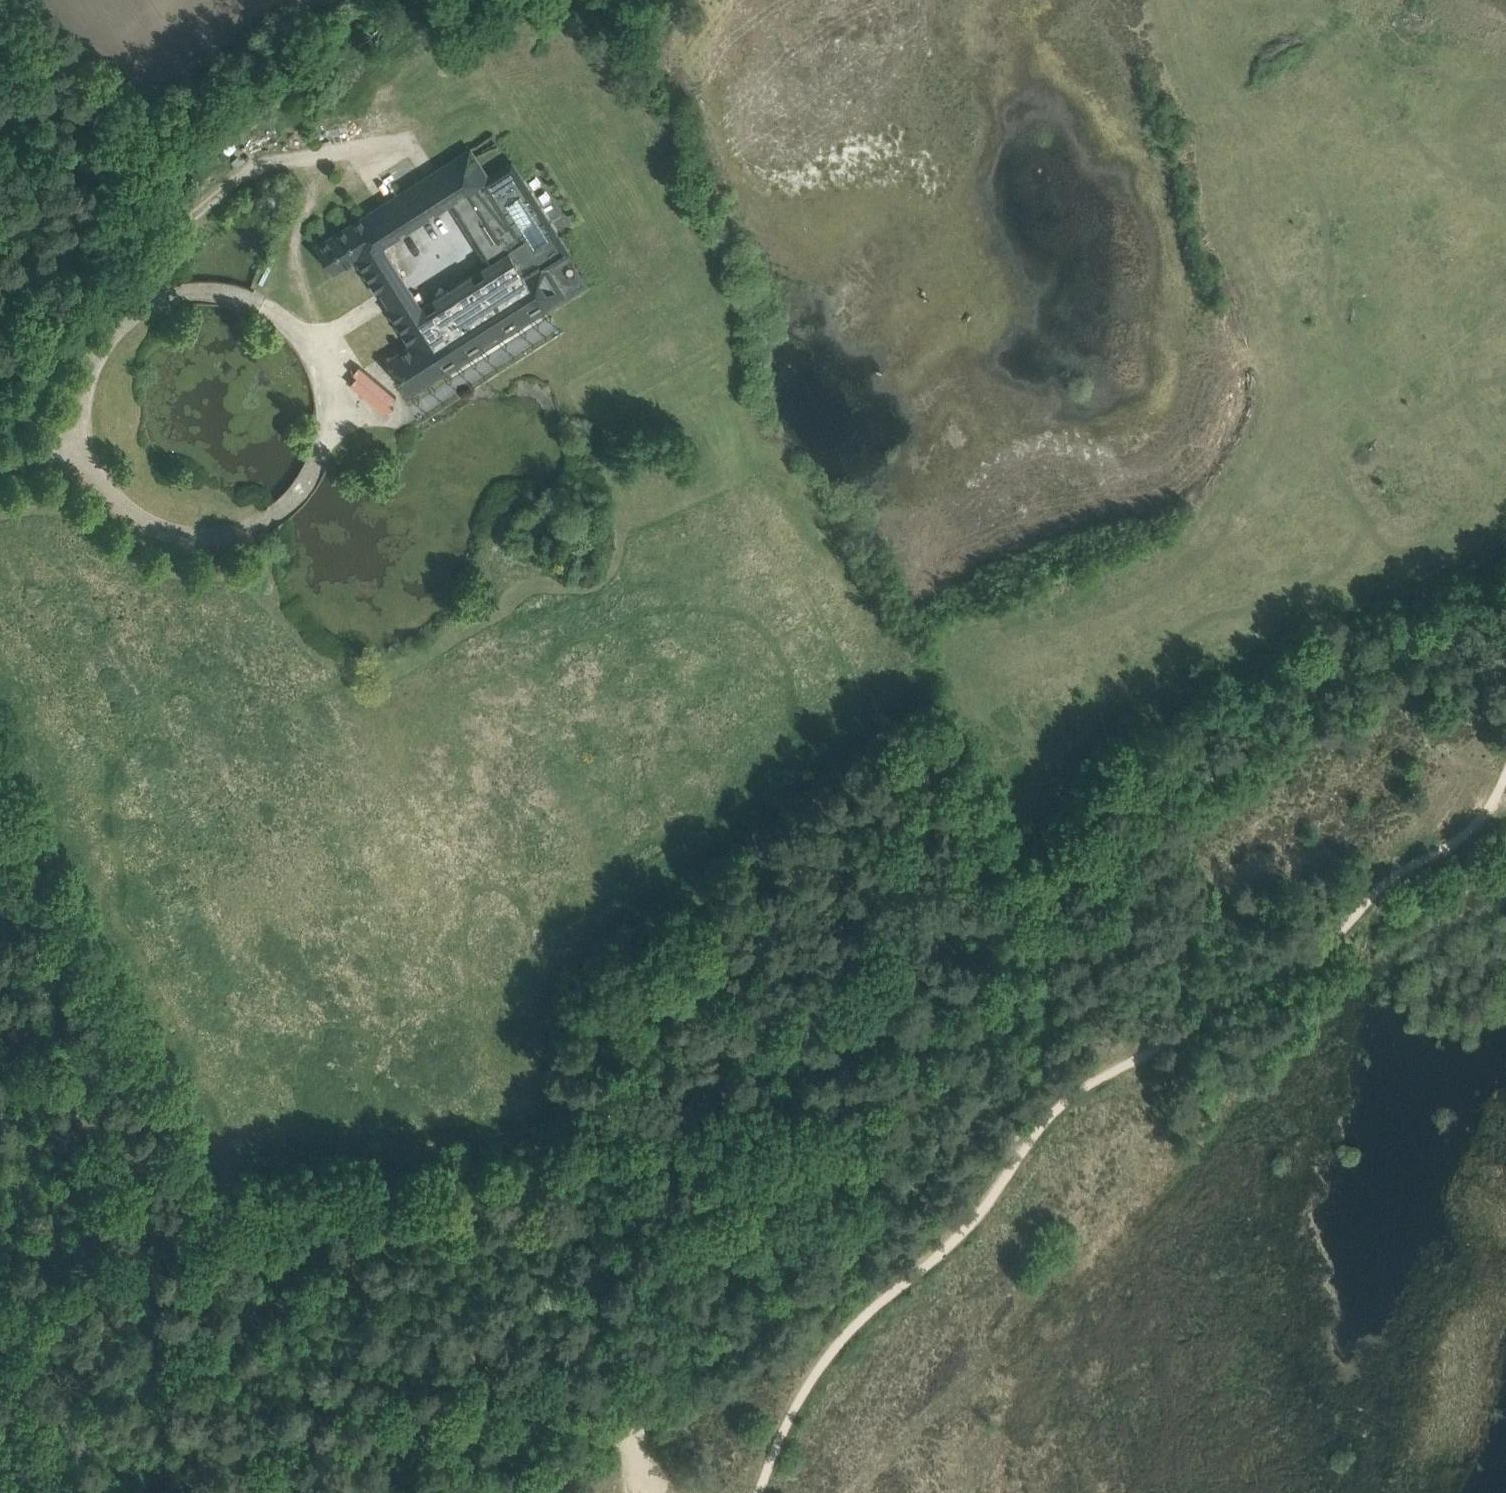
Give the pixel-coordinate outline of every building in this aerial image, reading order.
[(535,9),(536,0),(516,0),(515,6),(535,9)] [(568,295),(550,267),(573,252),(513,158),(490,173),(473,149),(319,246),(334,270),(357,255),(412,342),(387,358),(411,395),(489,345),(488,342),(503,333),(504,335),(568,295)] [(377,316),(348,334),(366,364),(404,341),(399,332),(390,337),(377,316)]
